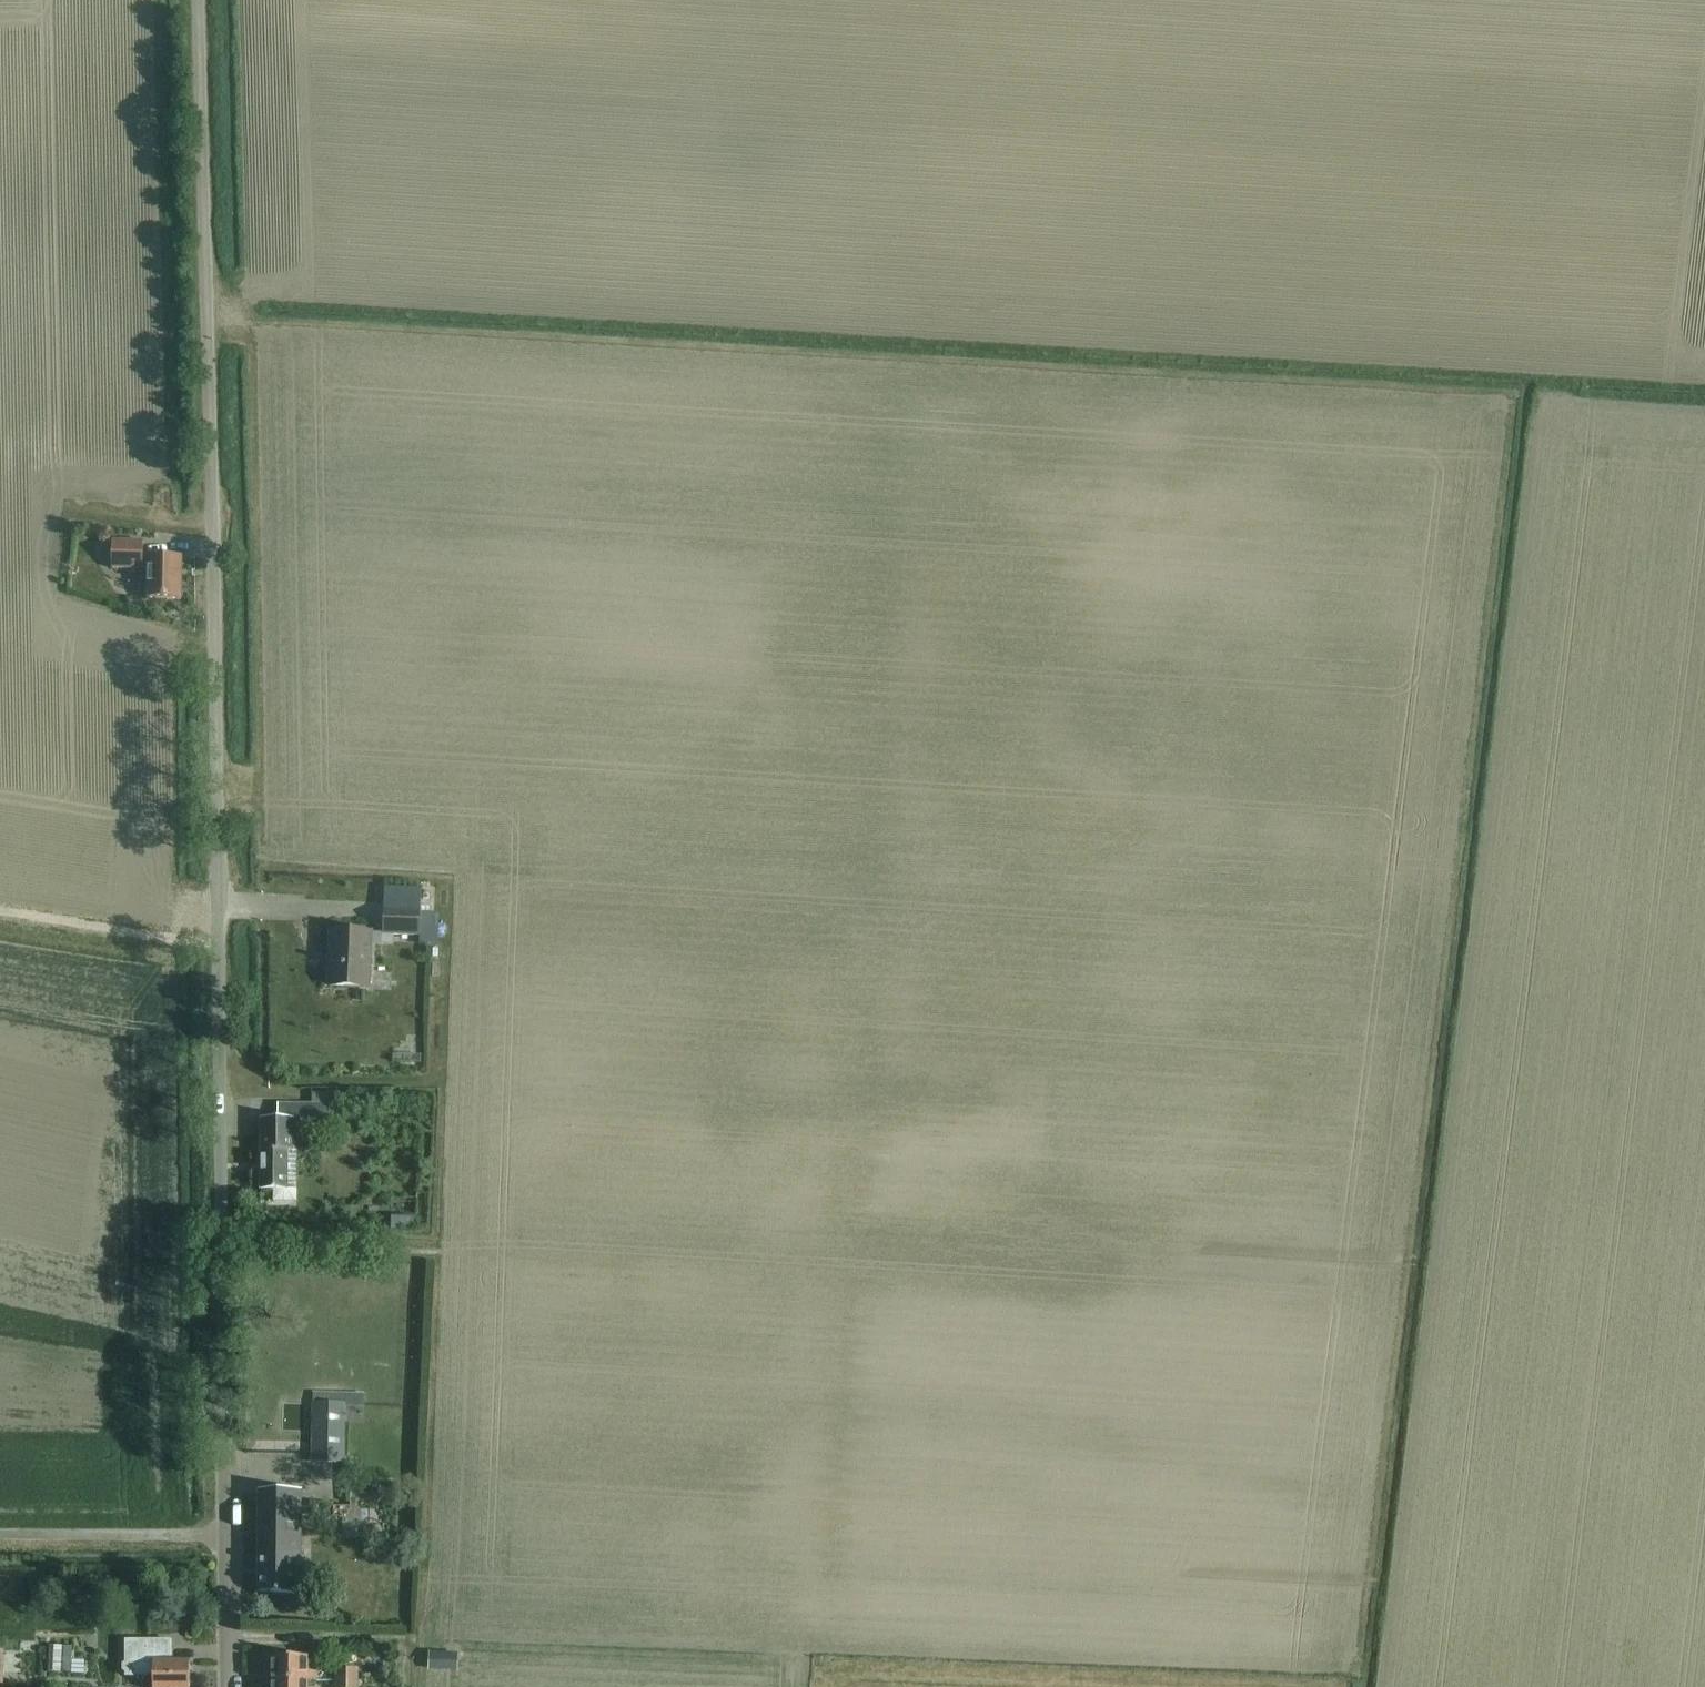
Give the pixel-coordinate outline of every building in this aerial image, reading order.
[(112,569),(148,570),(147,599),(181,600),(182,557),(148,556),(148,557),(144,557),(144,542),(113,541),(112,569)] [(420,936),(421,908),(385,907),(384,935),(420,936)] [(371,933),(332,931),(330,986),(369,988),(371,933)] [(278,1120),(262,1119),(261,1191),(273,1191),(273,1203),(297,1203),(297,1191),(288,1191),(288,1152),(294,1152),(295,1124),(331,1124),(331,1105),(278,1105),(278,1120)] [(317,1404),(315,1461),(345,1462),(347,1405),(317,1404)] [(302,1491),(259,1492),(260,1591),(297,1591),(296,1553),(302,1553),(302,1491)] [(107,1589),(87,1589),(87,1598),(107,1598),(107,1589)] [(172,1661),(172,1641),(127,1641),(127,1675),(154,1675),(154,1686),(190,1686),(190,1661),(172,1661)] [(52,1646),(51,1672),(85,1673),(85,1662),(72,1661),(72,1647),(52,1646)] [(273,1657),(273,1681),(309,1681),(319,1681),(319,1672),(309,1672),(309,1658),(273,1657)] [(358,1670),(339,1670),(339,1681),(358,1681),(358,1670)]
